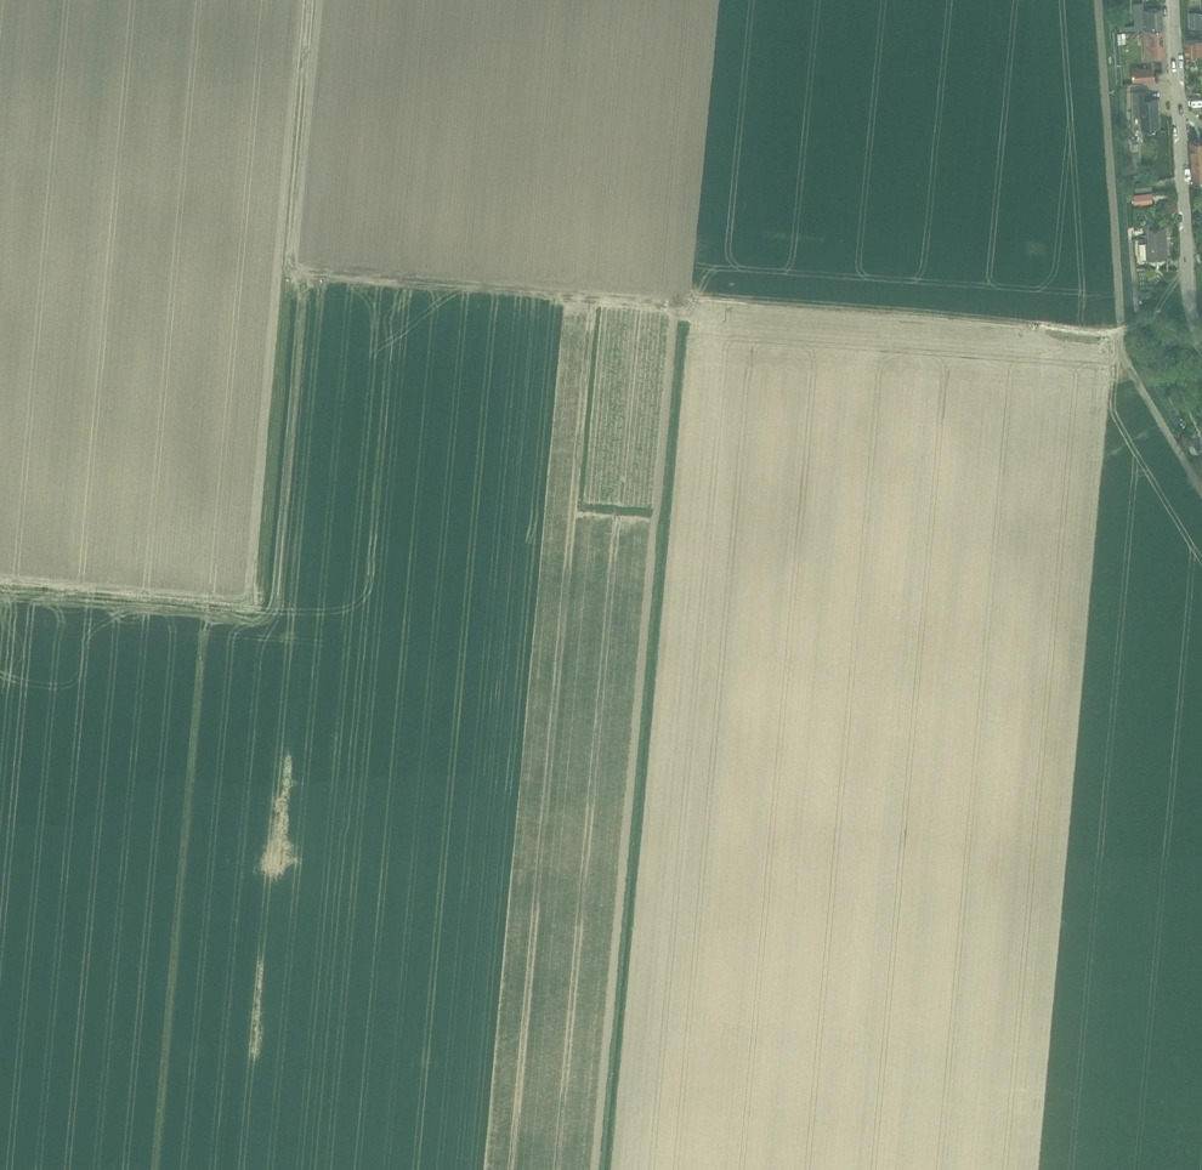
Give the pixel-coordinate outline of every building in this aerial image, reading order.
[(1121,31),(1131,30),(1137,29),(1145,28),(1164,27),(1163,7),(1144,9),(1143,3),(1135,3),(1137,24),(1120,25),(1121,31)] [(1189,13),(1189,28),(1195,27),(1196,28),(1199,28),(1201,28),(1201,12),(1201,11),(1196,11),(1195,12),(1189,13)] [(1167,54),(1166,39),(1164,27),(1145,28),(1145,31),(1142,31),(1143,42),(1146,42),(1147,55),(1167,54)] [(1186,55),(1201,54),(1201,34),(1198,34),(1198,39),(1185,39),(1186,55)] [(1134,69),(1135,81),(1150,80),(1149,68),(1134,69)] [(1149,91),(1133,92),(1134,109),(1141,108),(1143,128),(1159,127),(1158,99),(1149,99),(1149,91)] [(1188,94),(1189,99),(1189,107),(1201,107),(1201,103),(1201,93),(1198,93),(1188,94)] [(1191,140),(1192,159),(1201,159),(1201,139),(1191,140)] [(1193,178),(1201,177),(1201,159),(1192,159),(1193,178)] [(1152,180),(1136,181),(1136,192),(1153,191),(1152,180)] [(1153,191),(1135,193),(1135,199),(1135,204),(1154,202),(1153,192),(1153,191)] [(1140,242),(1141,258),(1167,257),(1166,227),(1150,227),(1150,242),(1140,242)] [(1149,348),(1156,365),(1169,359),(1162,343),(1149,348)]
